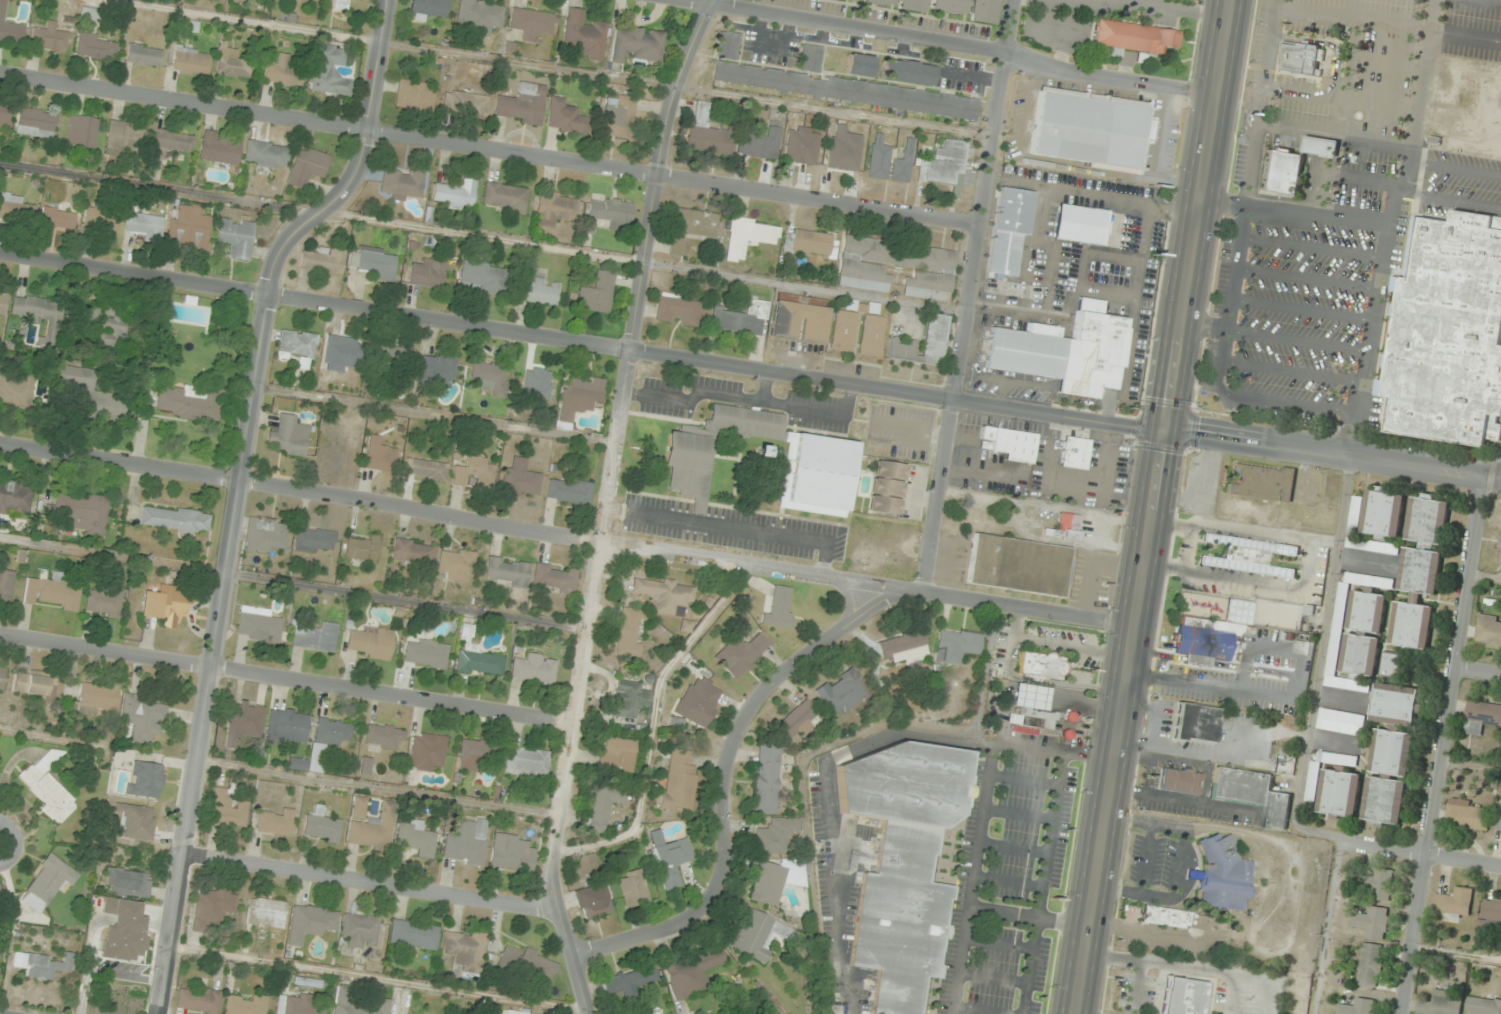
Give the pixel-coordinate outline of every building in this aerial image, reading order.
[(23,44),(25,26),(5,23),(8,0),(0,0),(0,41),(23,44)] [(333,9),(347,11),(349,0),(334,0),(333,9)] [(410,20),(427,21),(427,15),(448,15),(449,0),(411,0),(410,20)] [(505,5),(476,1),(476,0),(459,0),(455,30),(489,35),(490,27),(502,29),(505,5)] [(926,0),(898,0),(897,10),(925,12),(926,0)] [(964,15),(966,0),(931,0),(930,11),(964,15)] [(998,0),(971,0),(968,21),(994,25),(998,0)] [(98,9),(82,6),(79,21),(95,24),(98,9)] [(609,23),(585,19),(586,9),(568,7),(563,46),(593,50),(592,61),(603,62),(609,23)] [(556,13),(512,8),(510,28),(520,29),(519,40),(540,42),(541,33),(553,35),(556,13)] [(1179,31),(1096,18),(1093,44),(1161,54),(1162,46),(1177,48),(1179,31)] [(31,45),(65,51),(68,33),(56,30),(57,22),(47,20),(45,29),(34,28),(31,45)] [(611,62),(625,64),(626,56),(661,61),(665,31),(616,25),(611,62)] [(979,97),(827,77),(735,64),(739,34),(719,31),(712,83),(903,108),(903,110),(976,120),(979,97)] [(76,55),(114,61),(118,40),(79,34),(76,55)] [(1278,71),(1317,75),(1320,45),(1282,41),(1278,71)] [(310,91),(350,96),(352,79),(339,77),(340,66),(345,67),(347,45),(316,42),(310,91)] [(163,48),(129,44),(127,63),(161,67),(163,48)] [(237,57),(239,47),(221,44),(216,73),(254,79),(257,60),(237,57)] [(821,72),(822,46),(803,45),(802,72),(821,72)] [(172,71),(208,76),(211,51),(175,46),(172,71)] [(264,81),(302,88),(305,68),(288,65),(290,56),(268,53),(264,81)] [(874,56),(849,53),(847,74),(871,77),(874,56)] [(932,85),(934,66),(885,58),(882,78),(932,85)] [(436,83),(398,79),(394,107),(433,112),(436,83)] [(547,85),(519,81),(517,98),(497,96),(494,119),(542,126),(547,85)] [(489,93),(446,87),(443,111),(486,116),(489,93)] [(1030,155),(1141,170),(1150,101),(1039,87),(1030,155)] [(632,140),(638,97),(606,93),(601,135),(632,140)] [(587,135),(589,117),(578,115),(579,108),(568,106),(569,97),(550,95),(546,130),(587,135)] [(731,156),(734,132),(707,128),(711,102),(692,100),(686,149),(731,156)] [(0,103),(0,122),(10,124),(13,105),(0,103)] [(17,135),(56,136),(57,111),(18,109),(17,135)] [(95,149),(99,117),(70,114),(66,145),(95,149)] [(109,120),(104,155),(137,160),(142,124),(109,120)] [(776,160),(781,127),(765,125),(763,136),(741,133),(738,154),(776,160)] [(820,129),(789,125),(784,162),(816,165),(820,129)] [(190,153),(193,135),(156,128),(151,156),(166,159),(167,149),(190,153)] [(238,165),(241,144),(218,141),(220,132),(203,130),(199,159),(238,165)] [(882,132),(871,132),(871,178),(888,178),(888,145),(882,145),(882,132)] [(1265,146),(1259,189),(1299,195),(1305,153),(1337,157),(1339,141),(1305,136),(1302,152),(1265,146)] [(915,139),(906,137),(903,159),(894,157),(890,180),(908,183),(915,139)] [(827,168),(858,171),(862,140),(843,138),(842,147),(830,145),(827,168)] [(919,157),(917,180),(953,184),(951,198),(959,199),(960,187),(972,188),(974,168),(964,167),(967,141),(945,138),(944,149),(935,148),(934,159),(919,157)] [(287,170),(291,147),(248,139),(243,163),(287,170)] [(306,190),(310,175),(325,179),(332,154),(297,145),(287,185),(306,190)] [(390,200),(407,202),(408,196),(421,198),(424,173),(384,167),(380,190),(391,192),(390,200)] [(457,185),(435,183),(432,204),(473,210),(477,179),(458,177),(457,185)] [(525,212),(528,188),(486,181),(482,206),(525,212)] [(1020,236),(1028,237),(1033,190),(997,186),(986,274),(1015,277),(1020,236)] [(534,223),(555,227),(556,218),(573,221),(577,196),(540,189),(534,223)] [(35,219),(35,205),(23,205),(23,194),(0,194),(0,219),(35,219)] [(585,233),(594,235),(596,218),(610,220),(609,230),(631,232),(635,202),(590,196),(585,233)] [(75,213),(65,213),(65,201),(42,201),(42,228),(75,228),(75,213)] [(167,246),(207,251),(211,217),(202,216),(203,206),(178,203),(177,212),(171,212),(167,246)] [(1101,246),(1106,209),(1057,203),(1052,239),(1101,246)] [(119,210),(86,206),(83,228),(117,232),(119,210)] [(716,239),(719,213),(675,207),(669,255),(681,256),(684,235),(716,239)] [(162,237),(164,215),(128,212),(126,233),(162,237)] [(1409,276),(1399,275),(1381,395),(1390,396),(1384,433),(1485,447),(1486,440),(1500,442),(1500,435),(1500,345),(1499,345),(1500,331),(1500,220),(1452,212),(1450,222),(1417,218),(1409,276)] [(255,220),(220,216),(216,245),(227,246),(225,258),(250,262),(255,220)] [(744,263),(746,243),(778,246),(781,222),(730,217),(726,261),(744,263)] [(784,252),(834,259),(838,235),(788,228),(784,252)] [(956,251),(844,235),(837,285),(888,292),(890,275),(882,274),(884,264),(914,268),(913,278),(905,277),(902,296),(949,302),(956,251)] [(302,251),(299,269),(342,276),(346,250),(317,246),(316,253),(302,251)] [(357,274),(393,279),(396,256),(352,249),(350,266),(358,267),(357,274)] [(408,284),(442,288),(445,262),(421,258),(421,265),(411,264),(408,284)] [(506,267),(463,259),(458,282),(480,287),(479,292),(501,296),(506,267)] [(615,271),(595,269),(593,287),(580,286),(577,309),(610,313),(615,271)] [(558,306),(561,282),(521,276),(517,301),(558,306)] [(9,290),(0,289),(0,315),(6,316),(9,290)] [(697,328),(701,297),(658,292),(654,321),(676,323),(675,325),(697,328)] [(11,314),(30,317),(29,323),(45,325),(42,349),(58,351),(65,301),(13,294),(11,314)] [(989,327),(1022,332),(1024,322),(1056,327),(1054,337),(1069,340),(1075,297),(1101,301),(1099,316),(1122,319),(1120,330),(1121,330),(1115,369),(1114,369),(1111,390),(1096,388),(1094,399),(1054,393),(1056,379),(982,367),(989,327)] [(712,307),(710,330),(764,337),(768,301),(747,299),(746,311),(712,307)] [(824,344),(829,307),(774,300),(769,337),(824,344)] [(852,353),(858,311),(864,312),(858,354),(880,357),(886,317),(876,315),(878,305),(848,301),(847,311),(835,309),(830,350),(852,353)] [(100,308),(73,305),(71,330),(98,332),(100,308)] [(104,340),(132,340),(132,306),(104,306),(104,340)] [(887,359),(941,366),(948,315),(927,313),(922,355),(913,354),(915,341),(890,338),(887,359)] [(318,334),(281,329),(277,353),(299,356),(297,368),(313,370),(318,334)] [(361,340),(323,338),(322,365),(360,366),(361,340)] [(414,349),(380,343),(375,367),(409,374),(414,349)] [(453,385),(457,357),(422,352),(418,380),(453,385)] [(490,387),(489,397),(506,397),(508,364),(472,363),(471,387),(490,387)] [(23,366),(22,378),(0,375),(0,406),(31,410),(37,368),(23,366)] [(518,387),(557,393),(561,372),(521,366),(518,387)] [(103,369),(64,367),(63,385),(79,386),(77,418),(130,421),(132,397),(101,395),(103,369)] [(563,383),(558,422),(572,424),(574,412),(591,414),(593,401),(602,402),(605,379),(574,375),(573,385),(563,383)] [(159,384),(156,415),(222,421),(225,390),(159,384)] [(715,432),(787,441),(779,508),(846,516),(856,440),(781,431),(784,412),(710,403),(707,428),(679,424),(678,432),(667,430),(663,465),(670,466),(667,492),(694,496),(692,512),(705,514),(715,432)] [(304,458),(309,427),(298,425),(300,416),(281,413),(278,432),(269,431),(267,441),(277,443),(276,453),(304,458)] [(1036,433),(982,426),(979,439),(989,441),(988,450),(1005,452),(1004,460),(1032,464),(1036,433)] [(1060,466),(1085,469),(1088,438),(1063,436),(1060,466)] [(390,472),(394,448),(368,443),(363,467),(390,472)] [(455,466),(451,485),(468,488),(469,478),(477,479),(475,489),(491,491),(496,461),(467,457),(466,467),(455,466)] [(504,465),(500,493),(538,498),(542,471),(524,469),(525,458),(514,457),(512,466),(504,465)] [(448,464),(407,459),(405,476),(445,481),(448,464)] [(897,516),(905,463),(874,459),(867,511),(897,516)] [(1291,503),(1295,468),(1232,461),(1230,475),(1238,476),(1237,484),(1226,483),(1225,495),(1291,503)] [(546,499),(589,507),(593,484),(550,477),(546,499)] [(30,517),(32,483),(0,481),(0,514),(30,517)] [(1348,534),(1373,537),(1399,541),(1405,493),(1366,487),(1364,498),(1353,496),(1348,534)] [(106,534),(109,498),(56,493),(53,530),(106,534)] [(1450,500),(1411,495),(1405,544),(1404,544),(1398,591),(1411,593),(1410,602),(1395,601),(1389,645),(1428,650),(1434,606),(1420,605),(1422,594),(1436,595),(1442,550),(1444,550),(1450,500)] [(210,512),(142,506),(140,527),(209,533),(210,512)] [(1079,516),(1058,512),(1055,530),(1044,528),(1042,536),(1075,542),(1079,516)] [(243,550),(275,554),(276,547),(287,548),(289,529),(280,528),(281,519),(248,515),(243,550)] [(295,549),(333,553),(335,531),(297,527),(295,549)] [(965,584),(1065,598),(1072,547),(973,533),(965,584)] [(1295,578),(1296,569),(1265,565),(1267,552),(1296,556),(1298,546),(1203,533),(1202,541),(1225,544),(1223,559),(1199,555),(1198,565),(1295,578)] [(381,536),(369,534),(367,542),(347,539),(344,557),(376,563),(381,536)] [(432,564),(435,543),(394,539),(392,560),(432,564)] [(445,579),(471,582),(475,552),(440,547),(437,569),(447,570),(445,579)] [(527,588),(531,563),(488,556),(484,580),(527,588)] [(532,586),(575,593),(578,570),(536,563),(532,586)] [(11,603),(16,571),(0,569),(0,601),(11,603)] [(26,577),(24,601),(62,605),(61,611),(78,613),(81,585),(69,583),(70,574),(55,572),(53,581),(26,577)] [(681,617),(683,605),(691,606),(694,585),(633,576),(630,593),(654,596),(651,613),(681,617)] [(182,630),(187,597),(182,596),(183,587),(158,584),(157,593),(144,591),(141,614),(162,617),(160,626),(182,630)] [(790,627),(794,588),(775,586),(772,607),(764,606),(762,625),(790,627)] [(119,617),(123,592),(88,588),(85,613),(119,617)] [(1387,595),(1352,590),(1341,672),(1376,677),(1381,636),(1382,636),(1387,595)] [(1253,602),(1227,598),(1223,623),(1178,616),(1172,654),(1184,655),(1182,663),(1209,667),(1210,659),(1234,663),(1237,643),(1232,642),(1233,634),(1242,636),(1244,624),(1249,625),(1253,602)] [(274,609),(240,605),(236,639),(280,645),(283,620),(273,619),(274,609)] [(1478,615),(1474,646),(1500,649),(1500,618),(1478,615)] [(335,652),(338,623),(318,621),(317,630),(294,628),(292,648),(335,652)] [(470,644),(472,625),(462,624),(457,670),(503,675),(505,656),(477,653),(478,645),(470,644)] [(389,660),(393,630),(372,628),(371,634),(348,631),(345,654),(389,660)] [(982,634),(939,628),(934,663),(960,666),(961,654),(979,657),(982,634)] [(734,681),(771,645),(757,630),(742,644),(734,636),(712,658),(734,681)] [(929,658),(924,631),(877,640),(881,660),(891,658),(892,665),(929,658)] [(449,644),(407,638),(403,663),(445,669),(449,644)] [(1017,674),(1061,681),(1065,657),(1021,650),(1017,674)] [(510,679),(553,685),(557,657),(525,653),(524,661),(513,659),(510,679)] [(1402,657),(1386,653),(1381,675),(1397,679),(1402,657)] [(870,695),(853,667),(815,690),(832,718),(870,695)] [(15,696),(56,696),(56,673),(15,673),(15,696)] [(724,688),(699,677),(695,686),(686,682),(671,713),(704,729),(724,688)] [(642,719),(646,683),(615,679),(612,705),(619,706),(618,716),(642,719)] [(77,711),(115,715),(118,685),(80,682),(77,711)] [(1421,689),(1377,682),(1371,721),(1415,728),(1421,689)] [(1050,687),(1017,683),(1013,714),(1008,713),(1005,729),(1049,736),(1052,713),(1046,712),(1050,687)] [(149,745),(151,735),(162,737),(167,703),(123,696),(119,723),(130,725),(128,742),(149,745)] [(797,732),(801,737),(824,720),(807,699),(774,725),(786,741),(797,732)] [(1220,708),(1177,701),(1171,737),(1215,744),(1220,708)] [(1500,728),(1500,705),(1468,701),(1464,734),(1482,736),(1484,726),(1500,728)] [(261,733),(265,706),(230,702),(224,747),(239,749),(241,731),(261,733)] [(305,744),(309,713),(269,707),(265,738),(305,744)] [(314,739),(348,747),(353,724),(319,716),(314,739)] [(405,729),(368,723),(364,744),(401,750),(405,729)] [(1369,772),(1409,778),(1415,734),(1376,728),(1369,772)] [(408,769),(432,772),(433,764),(443,765),(447,738),(412,733),(408,769)] [(632,773),(636,741),(601,736),(597,768),(632,773)] [(489,762),(489,739),(459,739),(459,771),(479,771),(479,762),(489,762)] [(902,742),(842,761),(835,812),(882,818),(875,874),(862,872),(850,965),(876,969),(871,1013),(920,1013),(925,976),(938,978),(950,886),(929,883),(937,826),(959,819),(968,750),(902,742)] [(56,826),(77,807),(45,772),(61,757),(52,746),(18,777),(43,804),(39,808),(56,826)] [(503,774),(536,778),(537,773),(547,774),(550,752),(506,746),(503,774)] [(777,814),(778,746),(755,746),(754,814),(777,814)] [(661,808),(690,811),(696,751),(667,748),(661,808)] [(319,773),(320,762),(288,758),(287,768),(319,773)] [(125,794),(158,799),(163,765),(130,760),(125,794)] [(1273,774),(1214,766),(1210,797),(1267,805),(1264,827),(1287,830),(1291,795),(1271,792),(1273,774)] [(1197,793),(1199,772),(1161,767),(1158,788),(1197,793)] [(1362,774),(1323,769),(1318,814),(1357,819),(1362,774)] [(1362,822),(1388,825),(1389,822),(1402,824),(1408,781),(1368,776),(1362,822)] [(595,782),(587,831),(606,834),(611,803),(623,805),(626,787),(595,782)] [(1308,801),(1316,801),(1316,785),(1308,785),(1308,801)] [(244,829),(248,802),(230,800),(232,790),(214,787),(208,824),(244,829)] [(389,852),(396,802),(381,799),(378,821),(364,819),(368,797),(354,796),(347,846),(389,852)] [(1445,827),(1488,832),(1491,806),(1448,800),(1445,827)] [(156,807),(114,803),(113,812),(122,813),(120,838),(153,841),(156,807)] [(341,819),(323,817),(325,806),(315,805),(314,815),(306,814),(303,837),(339,842),(341,819)] [(289,837),(294,810),(282,808),(281,816),(258,813),(255,831),(289,837)] [(442,861),(483,866),(489,821),(459,817),(456,836),(445,834),(442,861)] [(434,859),(437,833),(425,831),(426,821),(399,818),(396,845),(416,848),(416,856),(434,859)] [(755,853),(788,854),(789,835),(799,835),(799,818),(767,818),(767,828),(755,828),(755,853)] [(536,849),(527,848),(528,837),(494,832),(489,867),(533,873),(536,849)] [(1197,840),(1203,857),(1199,893),(1204,908),(1247,912),(1252,862),(1238,860),(1229,834),(1224,836),(1214,835),(1197,840)] [(664,891),(682,887),(676,865),(692,860),(687,840),(653,848),(664,891)] [(81,873),(50,852),(18,900),(41,915),(59,887),(68,893),(81,873)] [(778,907),(790,861),(781,859),(779,865),(760,860),(750,900),(778,907)] [(1398,891),(1390,880),(1395,876),(1387,864),(1361,883),(1377,905),(1398,891)] [(152,870),(109,869),(108,895),(150,897),(152,870)] [(627,909),(650,902),(641,869),(618,876),(627,909)] [(613,912),(604,881),(585,887),(588,896),(577,899),(583,920),(613,912)] [(221,914),(235,915),(237,891),(196,887),(193,925),(220,927),(221,914)] [(1473,889),(1455,887),(1454,897),(1434,894),(1432,913),(1469,918),(1473,889)] [(151,901),(108,897),(105,936),(148,940),(151,901)] [(246,924),(284,928),(287,902),(249,897),(246,924)] [(1484,901),(1482,920),(1500,922),(1500,903),(1484,901)] [(337,935),(340,910),(292,904),(287,946),(303,948),(305,931),(337,935)] [(1139,922),(1188,929),(1190,911),(1142,905),(1139,922)] [(1366,937),(1384,941),(1390,910),(1371,906),(1369,916),(1353,913),(1350,926),(1367,929),(1366,937)] [(763,962),(774,936),(794,944),(800,930),(744,907),(727,947),(763,962)] [(375,951),(381,917),(345,910),(341,935),(350,937),(348,946),(375,951)] [(440,926),(392,919),(389,943),(436,950),(440,926)] [(440,953),(456,956),(454,967),(480,971),(486,936),(444,929),(440,953)] [(558,963),(507,941),(498,963),(549,984),(558,963)] [(1357,982),(1379,985),(1383,945),(1362,943),(1357,982)] [(705,992),(700,972),(725,965),(720,946),(661,961),(671,1000),(705,992)] [(72,973),(74,953),(65,952),(64,960),(27,954),(24,977),(52,981),(54,970),(72,973)] [(605,995),(618,992),(619,999),(637,995),(635,986),(658,981),(655,965),(601,977),(605,995)] [(1166,976),(1160,1013),(1202,1013),(1207,982),(1166,976)] [(390,1000),(379,998),(377,1007),(353,1003),(356,987),(337,984),(333,1013),(388,1013),(390,1000)] [(220,991),(178,986),(176,1009),(217,1013),(220,991)] [(1432,990),(1430,1000),(1420,998),(1417,1013),(1420,1013),(1460,1013),(1462,1003),(1451,1000),(1452,994),(1432,990)] [(267,998),(227,993),(224,1013),(265,1013),(267,998)] [(325,1009),(306,1007),(307,998),(278,994),(276,1013),(325,1013),(325,1009)] [(1468,997),(1466,1013),(1500,1013),(1500,1001),(1468,997)] [(1375,1001),(1356,999),(1355,1006),(1338,1004),(1337,1013),(1374,1013),(1375,1001)]
